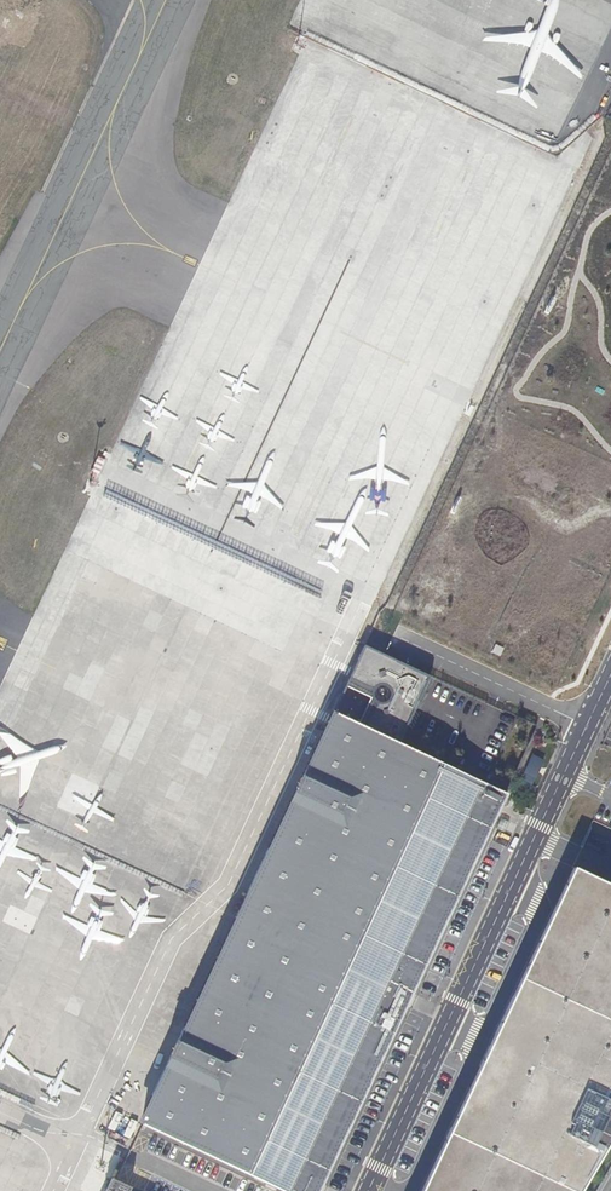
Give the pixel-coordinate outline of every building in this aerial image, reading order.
[(138,1125),(282,1190),(321,1190),(507,795),(333,712),(138,1125)] [(610,1156),(610,886),(572,868),(422,1190),(590,1190),(610,1156)] [(132,1187),(112,1177),(105,1190),(129,1190),(132,1187)]
